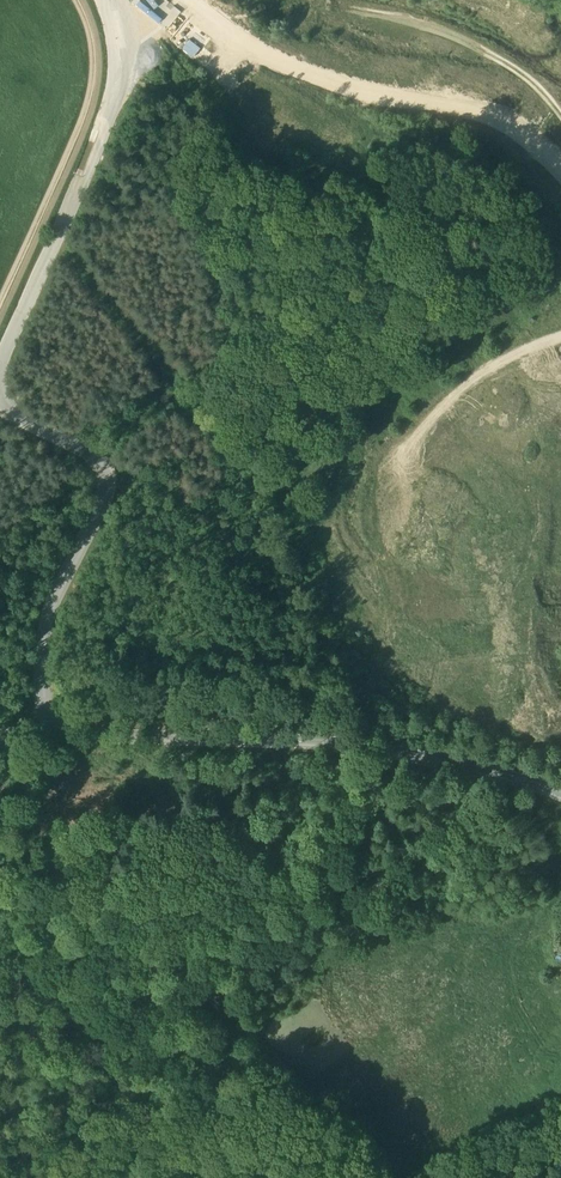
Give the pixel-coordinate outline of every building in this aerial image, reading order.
[(164,28),(179,15),(166,0),(138,0),(164,28)]
